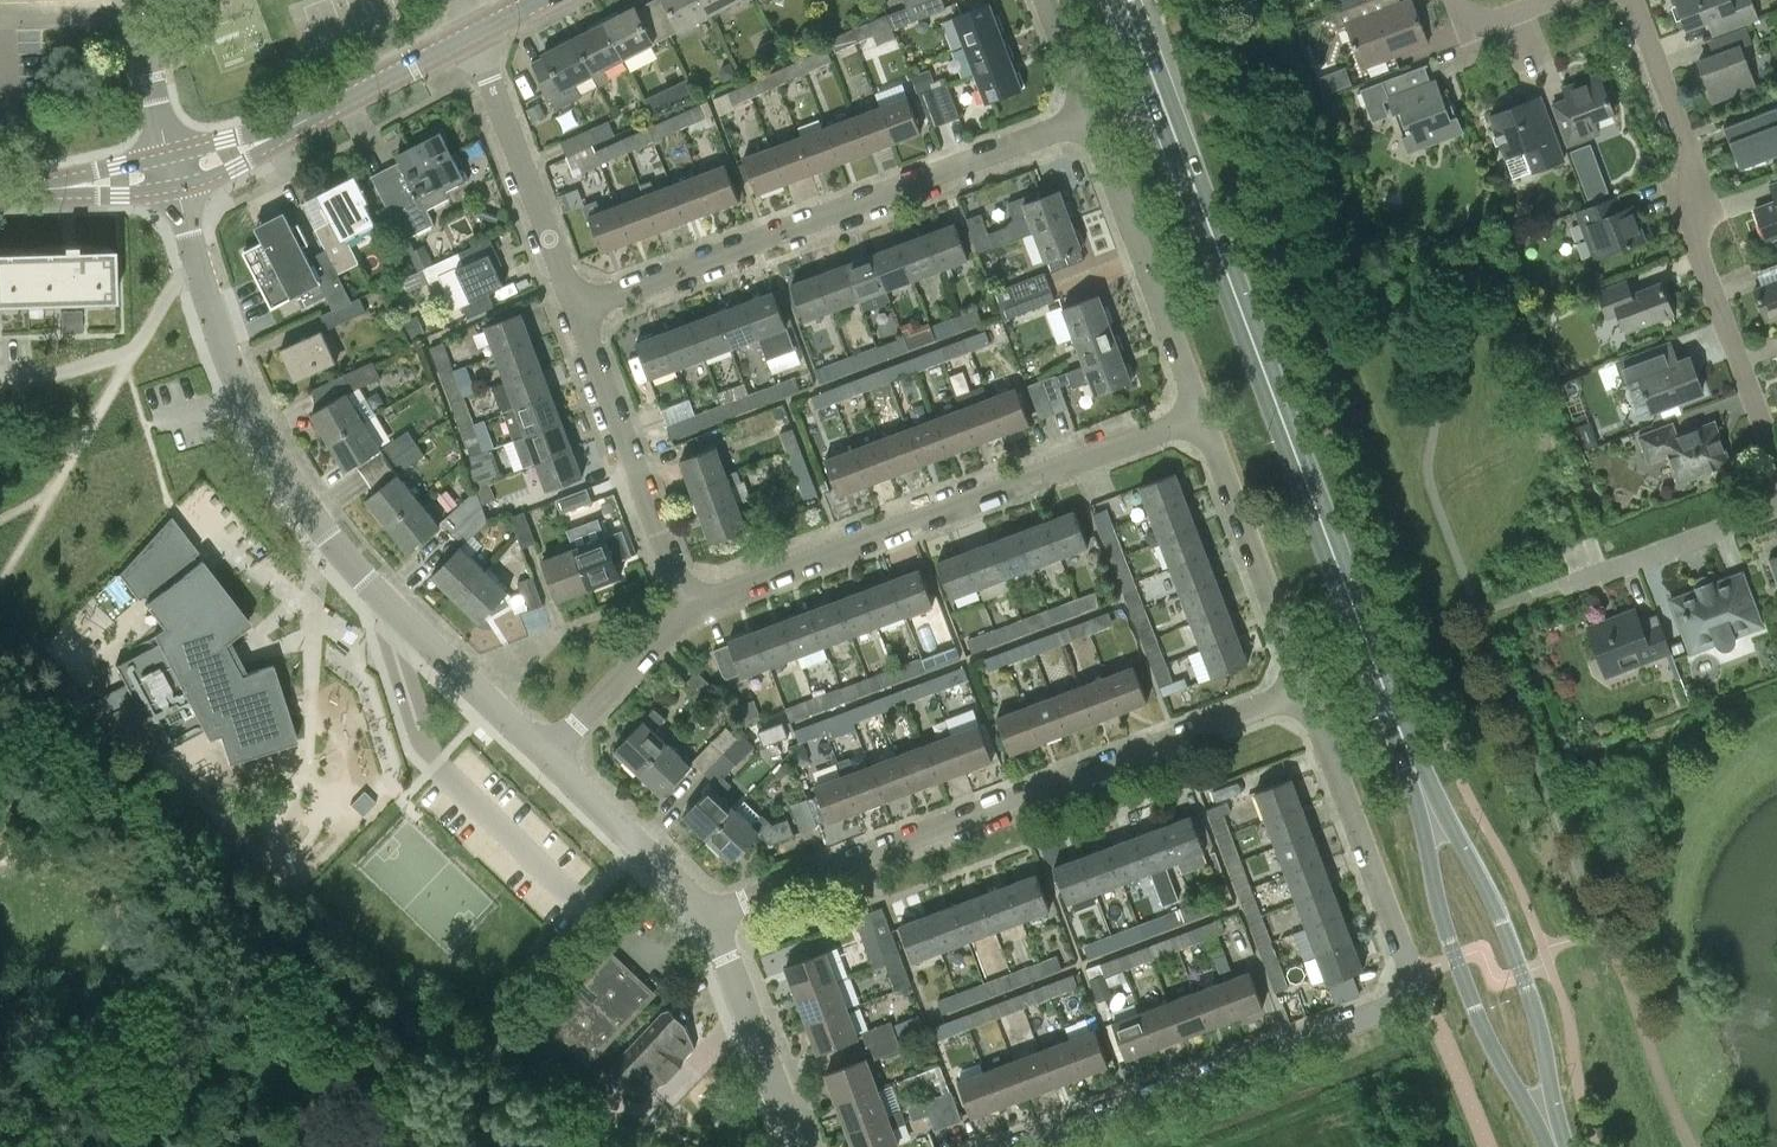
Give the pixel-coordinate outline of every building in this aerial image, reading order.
[(703,0),(653,0),(649,2),(667,36),(710,14),(703,0)] [(710,14),(738,0),(703,0),(710,14)] [(946,9),(943,0),(926,0),(907,7),(887,15),(893,29),(946,9)] [(1346,25),(1362,68),(1429,42),(1413,0),(1407,0),(1401,2),(1401,0),(1367,0),(1333,13),(1338,28),(1346,25)] [(1681,6),(1679,7),(1687,29),(1725,14),(1731,30),(1759,19),(1752,0),(1679,0),(1681,6)] [(604,22),(623,59),(667,36),(649,2),(636,9),(635,6),(604,22)] [(965,45),(1001,31),(1004,30),(998,14),(995,16),(990,3),(954,17),(965,45)] [(896,37),(886,14),(850,30),(855,43),(873,36),(877,45),(896,37)] [(623,59),(604,22),(573,37),(592,74),(594,74),(600,86),(611,81),(604,68),(623,59)] [(1748,29),(1739,32),(1742,42),(1747,44),(1752,42),(1748,29)] [(831,38),(837,51),(855,43),(850,30),(831,38)] [(1001,31),(965,45),(975,73),(1012,59),(1011,59),(1015,58),(1009,43),(1006,44),(1001,31)] [(531,62),(549,97),(556,110),(582,96),(576,83),(592,74),(573,37),(543,53),(544,55),(531,62)] [(774,38),(760,45),(768,62),(783,56),(774,38)] [(1756,85),(1741,46),(1699,62),(1713,100),(1756,85)] [(832,62),(826,48),(800,60),(805,73),(832,62)] [(1012,59),(975,73),(987,102),(1023,89),(1022,87),(1025,86),(1020,71),(1016,72),(1012,59)] [(773,72),(779,85),(805,73),(800,60),(773,72)] [(720,77),(723,84),(737,78),(731,64),(723,68),(720,77)] [(1425,65),(1383,81),(1361,89),(1373,121),(1389,115),(1384,102),(1395,97),(1400,111),(1395,113),(1403,136),(1409,133),(1415,149),(1462,131),(1447,92),(1436,96),(1425,65)] [(933,127),(946,122),(934,89),(943,86),(940,79),(935,81),(931,70),(912,77),(918,94),(920,93),(933,127)] [(747,84),(752,96),(779,85),(773,72),(747,84)] [(1599,133),(1594,119),(1614,112),(1599,74),(1564,87),(1568,99),(1553,104),(1569,145),(1599,133)] [(1325,75),(1317,78),(1323,95),(1331,92),(1325,75)] [(714,98),(719,111),(752,96),(747,84),(714,98)] [(948,84),(943,86),(934,89),(946,122),(961,117),(948,84)] [(880,106),(893,142),(921,131),(908,96),(880,106)] [(689,125),(693,134),(715,125),(711,116),(712,115),(707,101),(675,116),(681,129),(689,125)] [(539,102),(526,109),(533,122),(546,115),(539,102)] [(1552,126),(1537,132),(1526,102),(1490,115),(1506,156),(1525,149),(1533,171),(1564,160),(1552,126)] [(893,142),(880,106),(853,116),(866,152),(893,142)] [(1733,147),(1741,168),(1743,167),(1743,169),(1768,163),(1766,158),(1776,154),(1776,107),(1724,127),(1730,142),(1735,140),(1737,145),(1733,147)] [(654,140),(656,144),(664,140),(663,137),(681,129),(675,116),(649,127),(654,139),(654,140)] [(866,152),(853,116),(826,127),(839,162),(866,152)] [(628,153),(629,155),(634,153),(632,150),(654,140),(654,139),(649,127),(622,139),(627,151),(628,153)] [(839,162),(826,127),(798,137),(812,172),(839,162)] [(591,128),(571,137),(561,141),(567,155),(592,144),(597,142),(591,128)] [(371,176),(396,225),(403,239),(435,223),(418,192),(453,175),(457,184),(469,178),(455,151),(450,154),(439,133),(397,155),(400,161),(371,176)] [(812,172),(798,137),(771,147),(785,183),(812,172)] [(602,164),(604,167),(608,165),(607,162),(628,153),(627,151),(622,139),(595,150),(596,151),(601,164),(602,164)] [(472,159),(484,152),(479,142),(467,149),(472,159)] [(592,144),(567,155),(566,155),(575,176),(601,164),(596,151),(595,150),(592,144)] [(785,183),(771,147),(744,157),(757,193),(785,183)] [(698,175),(711,210),(739,199),(726,164),(698,175)] [(1588,199),(1608,192),(1600,172),(1580,179),(1588,199)] [(317,194),(330,221),(315,228),(334,266),(333,266),(337,274),(338,274),(360,263),(347,238),(376,223),(366,204),(369,202),(355,174),(317,194)] [(711,210),(698,175),(671,185),(684,220),(711,210)] [(684,220),(671,185),(655,191),(651,180),(639,185),(643,195),(644,195),(657,230),(684,220)] [(1776,200),(1755,208),(1767,241),(1776,237),(1776,182),(1771,185),(1776,200)] [(1069,201),(1065,202),(1061,189),(1043,196),(1041,190),(1009,202),(1014,218),(1006,227),(989,233),(982,213),(966,219),(979,253),(1035,232),(1071,218),(1071,217),(1075,216),(1069,201)] [(616,206),(630,241),(657,230),(644,195),(643,195),(616,206)] [(1577,211),(1582,225),(1595,258),(1645,239),(1633,206),(1623,210),(1617,195),(1577,211)] [(630,241),(616,206),(602,211),(597,200),(584,204),(602,251),(630,241)] [(482,208),(479,217),(497,223),(500,214),(482,208)] [(1473,209),(1468,213),(1467,218),(1470,222),(1476,224),(1480,221),(1481,215),(1478,211),(1473,209)] [(271,308),(296,295),(303,308),(328,295),(303,247),(309,244),(298,223),(292,226),(284,211),(254,226),(262,241),(242,251),(271,308)] [(1080,229),(1076,230),(1071,218),(1035,232),(1046,261),(1048,260),(1052,271),(1085,259),(1081,248),(1082,247),(1082,246),(1085,244),(1080,229)] [(928,233),(941,269),(969,258),(956,223),(928,233)] [(901,244),(914,279),(941,269),(928,233),(901,244)] [(469,300),(461,303),(468,318),(493,306),(487,292),(503,285),(494,267),(501,264),(490,238),(457,252),(462,265),(455,268),(469,300)] [(421,270),(434,263),(425,244),(411,251),(421,270)] [(874,254),(887,289),(914,279),(901,244),(874,254)] [(31,251),(31,303),(114,301),(113,249),(76,250),(76,245),(63,245),(63,250),(31,251)] [(31,251),(0,252),(0,304),(31,303),(31,251)] [(860,299),(887,289),(874,254),(847,264),(860,299)] [(820,274),(833,309),(860,299),(847,264),(820,274)] [(321,272),(337,304),(350,297),(338,274),(337,274),(333,266),(321,272)] [(1045,272),(1011,285),(992,292),(998,306),(1016,299),(1050,286),(1045,272)] [(833,309),(820,274),(792,285),(805,320),(809,319),(830,311),(833,309)] [(1609,317),(1619,313),(1626,331),(1673,314),(1661,282),(1630,294),(1625,281),(1599,291),(1609,317)] [(1755,289),(1767,320),(1776,316),(1776,281),(1755,289)] [(1050,286),(1016,299),(998,306),(1003,320),(1055,300),(1050,286)] [(773,291),(745,302),(759,337),(758,337),(767,360),(795,349),(773,291)] [(1105,307),(1100,294),(1063,307),(1074,336),(1111,322),(1114,321),(1108,305),(1105,307)] [(327,329),(366,311),(360,297),(321,315),(327,329)] [(718,312),(732,347),(758,337),(759,337),(745,302),(718,312)] [(983,322),(977,308),(958,316),(963,329),(983,322)] [(72,330),(71,310),(61,310),(61,316),(61,331),(72,330)] [(81,310),(71,310),(72,330),(82,330),(82,316),(81,310)] [(691,322),(704,358),(732,347),(718,312),(691,322)] [(495,354),(531,341),(521,313),(485,326),(495,354)] [(417,315),(405,321),(413,338),(425,333),(417,315)] [(931,326),(936,340),(963,329),(958,316),(931,326)] [(664,333),(677,368),(704,358),(691,322),(664,333)] [(1111,322),(1074,336),(1085,365),(1121,351),(1121,350),(1125,349),(1119,334),(1115,335),(1111,322)] [(904,336),(909,350),(936,340),(931,326),(904,336)] [(337,362),(322,330),(280,349),(294,381),(337,362)] [(991,344),(986,330),(966,337),(972,351),(991,344)] [(677,368),(664,333),(636,343),(649,378),(677,368)] [(909,350),(904,336),(877,346),(882,360),(909,350)] [(972,351),(966,337),(939,347),(945,361),(972,351)] [(531,341),(495,354),(505,381),(541,368),(531,341)] [(443,342),(430,347),(440,374),(454,369),(453,367),(458,365),(454,355),(449,357),(443,342)] [(877,346),(863,351),(849,356),(854,370),(882,360),(877,346)] [(945,361),(939,347),(912,358),(917,371),(945,361)] [(1626,383),(1641,377),(1653,410),(1702,391),(1690,358),(1671,365),(1669,358),(1663,361),(1658,348),(1619,363),(1626,383)] [(1132,380),(1132,379),(1135,377),(1129,362),(1126,363),(1121,351),(1085,365),(1057,376),(1056,373),(1042,379),(1055,412),(1069,407),(1061,386),(1071,382),(1073,388),(1091,381),(1095,394),(1132,380)] [(849,356),(840,360),(831,363),(824,366),(829,380),(854,370),(849,356)] [(917,371),(912,358),(885,368),(890,382),(917,371)] [(341,376),(348,391),(380,376),(373,361),(341,376)] [(541,368),(505,381),(506,382),(492,387),(502,413),(515,407),(516,408),(551,395),(541,368)] [(890,382),(885,368),(858,378),(863,392),(890,382)] [(454,369),(440,374),(450,401),(464,396),(454,369)] [(801,390),(796,376),(776,384),(781,397),(801,390)] [(847,398),(851,411),(866,405),(861,392),(863,392),(858,378),(831,388),(836,402),(847,398)] [(1055,412),(1042,379),(1028,384),(1041,418),(1055,412)] [(749,394),(745,382),(718,393),(722,404),(727,418),(754,408),(749,394)] [(781,397),(776,384),(749,394),(754,408),(781,397)] [(989,397),(1003,433),(1030,422),(1017,387),(989,397)] [(812,396),(817,409),(836,402),(831,388),(812,396)] [(311,413),(329,442),(364,421),(376,414),(366,396),(353,404),(346,392),(311,413)] [(551,395),(516,408),(526,436),(562,422),(551,395)] [(464,396),(450,401),(461,428),(474,423),(464,396)] [(962,408),(975,443),(1003,433),(989,397),(962,408)] [(689,398),(661,409),(672,438),(700,428),(695,415),(695,414),(689,398)] [(727,418),(722,404),(695,414),(695,415),(700,428),(727,418)] [(935,418),(948,453),(975,443),(962,408),(935,418)] [(908,428),(921,464),(948,453),(935,418),(908,428)] [(484,420),(474,423),(461,428),(471,456),(490,449),(490,450),(495,448),(484,420)] [(381,449),(364,421),(329,442),(346,471),(381,449)] [(1577,426),(1585,449),(1599,444),(1591,421),(1577,426)] [(524,467),(536,463),(572,449),(562,422),(526,436),(514,440),(524,467)] [(1649,462),(1669,454),(1680,481),(1699,474),(1703,475),(1708,473),(1711,469),(1729,462),(1723,446),(1722,447),(1719,439),(1720,439),(1714,422),(1678,436),(1673,423),(1639,435),(1649,462)] [(788,452),(799,447),(800,447),(793,428),(787,431),(780,433),(788,452)] [(881,439),(891,466),(894,474),(921,464),(908,428),(881,439)] [(408,430),(385,447),(393,459),(416,442),(408,430)] [(853,449),(860,466),(867,484),(894,474),(891,466),(881,439),(853,449)] [(401,471),(425,455),(416,442),(393,459),(401,471)] [(690,488),(726,475),(720,459),(715,447),(702,452),(680,460),(690,488)] [(798,479),(810,474),(803,455),(802,456),(799,447),(788,452),(798,479)] [(495,463),(490,450),(490,449),(471,456),(471,457),(465,459),(475,486),(489,481),(488,480),(502,475),(497,462),(495,463)] [(572,449),(536,463),(547,491),(582,477),(572,449)] [(860,466),(853,449),(826,459),(839,495),(867,484),(860,466)] [(701,515),(736,502),(730,486),(742,482),(737,470),(726,475),(690,488),(701,515)] [(1151,514),(1186,500),(1176,472),(1141,486),(1151,514)] [(386,525),(418,500),(397,474),(366,500),(386,525)] [(810,474),(798,479),(805,498),(818,493),(810,474)] [(505,495),(495,499),(489,481),(475,486),(488,520),(511,512),(505,495)] [(586,487),(555,499),(561,513),(592,501),(586,487)] [(476,489),(442,521),(453,533),(482,506),(476,489)] [(1091,504),(1101,532),(1114,528),(1114,527),(1124,523),(1114,495),(1091,504)] [(418,500),(386,525),(408,552),(440,526),(418,500)] [(1186,500),(1151,514),(1162,541),(1197,527),(1186,500)] [(736,502),(701,515),(711,543),(747,529),(736,502)] [(482,506),(453,533),(463,544),(488,522),(482,506)] [(1048,520),(1061,556),(1089,545),(1075,510),(1048,520)] [(536,543),(524,511),(510,516),(522,548),(536,543)] [(1021,531),(1034,566),(1061,556),(1048,520),(1021,531)] [(1197,527),(1162,541),(1172,568),(1207,554),(1197,527)] [(1112,560),(1125,555),(1114,528),(1101,532),(1112,560)] [(622,530),(574,548),(589,589),(620,577),(615,562),(632,556),(622,530)] [(994,541),(1007,576),(1034,566),(1021,531),(994,541)] [(966,551),(980,586),(1007,576),(994,541),(966,551)] [(460,546),(432,576),(456,599),(484,569),(471,556),(460,546)] [(589,589),(574,548),(542,559),(558,600),(589,589)] [(980,586),(966,551),(939,562),(952,597),(980,586)] [(1207,554),(1172,568),(1182,595),(1217,581),(1207,554)] [(1122,587),(1135,582),(1125,555),(1112,560),(1122,587)] [(160,641),(149,647),(116,665),(126,684),(89,703),(95,709),(133,748),(154,738),(161,750),(203,728),(208,736),(219,732),(228,761),(295,740),(271,665),(240,675),(223,642),(249,622),(201,560),(145,603),(163,626),(154,633),(160,641)] [(484,569),(456,599),(480,622),(508,593),(484,569)] [(892,580),(905,615),(933,604),(920,569),(892,580)] [(533,577),(517,582),(528,611),(543,605),(533,577)] [(1691,652),(1716,643),(1717,644),(1718,646),(1719,647),(1721,649),(1722,649),(1725,650),(1727,649),(1729,649),(1731,648),(1733,647),(1734,645),(1736,643),(1736,641),(1736,640),(1736,637),(1736,636),(1736,635),(1763,625),(1751,593),(1738,598),(1730,577),(1715,582),(1714,580),(1695,587),(1696,590),(1682,595),(1686,607),(1675,611),(1691,652)] [(865,590),(878,625),(905,615),(892,580),(865,590)] [(1217,581),(1182,595),(1193,622),(1228,609),(1217,581)] [(1145,609),(1135,582),(1122,587),(1132,614),(1145,609)] [(838,600),(851,635),(878,625),(865,590),(838,600)] [(1101,606),(1096,591),(1077,598),(1082,613),(1101,606)] [(1049,609),(1055,623),(1082,613),(1077,598),(1049,609)] [(811,610),(824,645),(851,635),(838,600),(811,610)] [(1022,619),(1027,633),(1055,623),(1049,609),(1022,619)] [(1142,641),(1156,636),(1145,609),(1132,614),(1142,641)] [(1228,609),(1193,622),(1203,649),(1238,636),(1228,609)] [(1657,613),(1639,620),(1635,609),(1588,627),(1605,671),(1633,660),(1635,665),(1671,651),(1657,613)] [(784,620),(797,656),(824,645),(811,610),(784,620)] [(1114,625),(1108,610),(1084,619),(1090,634),(1114,625)] [(995,629),(1000,644),(1027,633),(1022,619),(995,629)] [(1090,634),(1084,619),(1057,630),(1063,644),(1090,634)] [(757,631),(770,666),(797,656),(784,620),(757,631)] [(967,639),(973,654),(1000,644),(995,629),(967,639)] [(1063,644),(1057,630),(1030,640),(1036,654),(1063,644)] [(726,676),(740,670),(742,676),(770,666),(757,631),(729,641),(730,644),(713,650),(723,674),(726,676)] [(1153,668),(1166,663),(1156,636),(1142,641),(1153,668)] [(1238,636),(1203,649),(1214,677),(1249,664),(1238,636)] [(1036,654),(1030,640),(1003,650),(1009,665),(1036,654)] [(1682,641),(1671,646),(1674,654),(1685,649),(1682,641)] [(947,663),(941,650),(922,657),(927,671),(947,663)] [(990,672),(1009,665),(1003,650),(984,657),(990,672)] [(927,671),(922,657),(895,668),(900,681),(927,671)] [(1179,658),(1166,663),(1153,668),(1163,695),(1189,685),(1179,658)] [(1107,676),(1120,712),(1148,701),(1135,666),(1107,676)] [(900,681),(895,668),(868,678),(873,691),(900,681)] [(963,682),(958,668),(930,679),(936,692),(963,682)] [(705,703),(717,690),(696,671),(684,684),(705,703)] [(1120,712),(1107,676),(1080,686),(1093,722),(1120,712)] [(873,691),(868,678),(841,688),(846,701),(873,691)] [(936,692),(930,679),(903,689),(908,702),(936,692)] [(1093,722),(1080,686),(1052,697),(1066,732),(1093,722)] [(846,701),(841,688),(814,699),(819,711),(846,701)] [(908,702),(903,689),(876,699),(881,712),(908,702)] [(1066,732),(1052,697),(1025,707),(1039,742),(1066,732)] [(748,724),(761,719),(754,699),(740,705),(748,724)] [(819,711),(814,699),(786,709),(791,721),(812,713),(812,714),(819,711)] [(881,712),(876,699),(849,709),(854,722),(881,712)] [(1039,742),(1025,707),(997,717),(1011,753),(1039,742)] [(654,708),(643,720),(614,750),(639,772),(667,743),(653,730),(665,718),(654,708)] [(826,732),(829,740),(857,729),(854,722),(849,709),(822,719),(826,732)] [(799,743),(826,732),(822,719),(815,722),(794,730),(799,743)] [(789,736),(783,721),(758,731),(763,746),(789,736)] [(952,734),(965,770),(993,760),(980,724),(952,734)] [(725,752),(733,743),(721,731),(693,761),(704,772),(724,752),(725,752)] [(965,770),(952,734),(925,744),(938,780),(965,770)] [(667,743),(639,772),(663,796),(691,766),(667,743)] [(884,801),(911,791),(897,755),(898,755),(893,743),(866,754),(870,765),(884,801)] [(938,780),(925,744),(898,755),(897,755),(911,791),(938,780)] [(707,838),(735,809),(724,797),(731,785),(723,777),(737,764),(725,752),(724,752),(704,772),(715,782),(683,815),(707,838)] [(870,765),(855,771),(849,757),(837,761),(843,775),(856,811),(884,801),(870,765)] [(828,822),(856,811),(843,775),(815,786),(828,822)] [(1267,819),(1302,806),(1292,778),(1256,791),(1267,819)] [(363,790),(350,805),(362,816),(376,802),(363,790)] [(801,832),(818,825),(807,798),(791,805),(801,832)] [(1302,806),(1267,819),(1277,846),(1312,833),(1302,806)] [(762,813),(752,824),(735,809),(707,838),(732,861),(759,833),(770,843),(794,834),(787,818),(773,823),(762,813)] [(1224,813),(1209,819),(1217,838),(1231,833),(1224,813)] [(1163,826),(1177,862),(1205,852),(1191,816),(1163,826)] [(1136,837),(1150,872),(1177,862),(1163,826),(1136,837)] [(1227,865),(1241,860),(1231,833),(1217,838),(1227,865)] [(1312,833),(1277,846),(1287,874),(1323,860),(1312,833)] [(1109,847),(1123,883),(1150,872),(1136,837),(1109,847)] [(1082,857),(1096,893),(1123,883),(1109,847),(1082,857)] [(1096,893),(1082,857),(1054,868),(1068,903),(1096,893)] [(1237,892),(1251,887),(1241,860),(1227,865),(1237,892)] [(1323,860),(1287,874),(1293,889),(1280,894),(1284,906),(1297,901),(1333,887),(1323,860)] [(1009,885),(1022,920),(1050,910),(1037,874),(1009,885)] [(981,895),(995,930),(1022,920),(1009,885),(981,895)] [(1271,911),(1266,896),(1256,900),(1251,887),(1237,892),(1248,919),(1261,914),(1262,914),(1271,911)] [(1307,928),(1343,915),(1333,887),(1297,901),(1307,928)] [(954,905),(967,941),(995,930),(981,895),(954,905)] [(1217,910),(1212,897),(1193,904),(1198,918),(1217,910)] [(1198,918),(1193,904),(1165,915),(1170,928),(1198,918)] [(927,915),(940,951),(967,941),(954,905),(927,915)] [(1272,941),(1262,914),(1261,914),(1248,919),(1258,946),(1272,941)] [(940,951),(927,915),(899,926),(912,961),(940,951)] [(1170,928),(1165,915),(1138,925),(1143,938),(1170,928)] [(1343,915),(1307,928),(1317,955),(1353,942),(1343,915)] [(1221,918),(1205,924),(1201,925),(1206,939),(1208,938),(1210,943),(1209,944),(1214,956),(1225,952),(1218,934),(1226,932),(1221,918)] [(873,968),(886,964),(887,963),(876,934),(877,934),(871,921),(858,926),(857,923),(846,927),(851,939),(861,936),(873,968)] [(1143,938),(1138,925),(1111,935),(1116,948),(1143,938)] [(1174,935),(1179,949),(1206,939),(1201,925),(1174,935)] [(890,929),(877,934),(876,934),(887,963),(886,964),(896,990),(911,985),(890,929)] [(1084,945),(1089,958),(1116,948),(1111,935),(1084,945)] [(1146,946),(1151,959),(1179,949),(1174,935),(1146,946)] [(1268,973),(1282,968),(1272,941),(1258,946),(1268,973)] [(1353,942),(1317,955),(1328,983),(1336,1005),(1360,996),(1352,974),(1363,970),(1353,942)] [(1119,956),(1124,969),(1151,959),(1146,946),(1119,956)] [(785,967),(796,995),(837,980),(849,976),(838,947),(785,967)] [(589,1061),(653,993),(612,954),(584,984),(581,982),(573,990),(576,992),(548,1022),(589,1061)] [(1222,982),(1235,1018),(1263,1007),(1250,972),(1234,978),(1226,954),(1215,958),(1224,981),(1222,982)] [(1063,968),(1057,955),(1038,962),(1043,976),(1063,968)] [(1101,963),(1106,976),(1124,969),(1119,956),(1101,963)] [(1011,973),(1016,986),(1043,976),(1038,962),(1011,973)] [(1276,992),(1289,987),(1282,968),(1268,973),(1276,992)] [(983,983),(989,996),(1016,986),(1011,973),(983,983)] [(1079,987),(1074,973),(1046,983),(1051,998),(1079,987)] [(807,1024),(848,1008),(837,980),(796,995),(807,1024)] [(1235,1018),(1222,982),(1206,988),(1203,980),(1192,984),(1195,992),(1208,1028),(1235,1018)] [(956,993),(961,1007),(989,996),(983,983),(956,993)] [(1051,998),(1046,983),(1019,994),(1024,1008),(1051,998)] [(1208,1028),(1195,992),(1168,1003),(1181,1038),(1208,1028)] [(938,1000),(943,1014),(961,1007),(956,993),(938,1000)] [(1024,1008),(1019,994),(991,1004),(997,1018),(1024,1008)] [(1181,1038),(1168,1003),(1140,1013),(1154,1048),(1181,1038)] [(997,1018),(991,1004),(964,1014),(970,1028),(997,1018)] [(683,1060),(695,1047),(679,1008),(671,1010),(670,1008),(662,1011),(613,1063),(612,1070),(627,1085),(650,1096),(662,1083),(660,1079),(680,1058),(683,1060)] [(848,1008),(807,1024),(818,1052),(859,1037),(848,1008)] [(1154,1048),(1140,1013),(1112,1023),(1126,1059),(1154,1048)] [(964,1014),(928,1028),(933,1042),(970,1028),(964,1014)] [(891,1021),(862,1032),(867,1046),(896,1035),(896,1034),(916,1027),(913,1018),(893,1026),(891,1021)] [(1067,1040),(1080,1076),(1108,1066),(1095,1030),(1067,1040)] [(872,1060),(902,1049),(896,1035),(867,1046),(872,1060)] [(1080,1076),(1067,1040),(1040,1051),(1053,1086),(1080,1076)] [(1053,1086),(1040,1051),(1013,1061),(1026,1096),(1053,1086)] [(553,1071),(536,1058),(529,1068),(546,1080),(553,1071)] [(837,1102),(878,1087),(867,1058),(826,1074),(837,1102)] [(1026,1096),(1013,1061),(986,1071),(999,1107),(1026,1096)] [(950,1090),(941,1064),(931,1067),(940,1093),(950,1090)] [(999,1107),(986,1071),(958,1081),(972,1117),(999,1107)] [(898,1082),(901,1089),(923,1080),(921,1073),(898,1082)] [(878,1087),(837,1102),(847,1130),(888,1115),(878,1087)] [(938,1096),(949,1125),(963,1120),(951,1091),(938,1096)] [(949,1125),(938,1096),(923,1101),(934,1131),(949,1125)] [(893,1128),(907,1123),(902,1110),(888,1115),(847,1130),(854,1146),(890,1146),(899,1144),(893,1128)]
